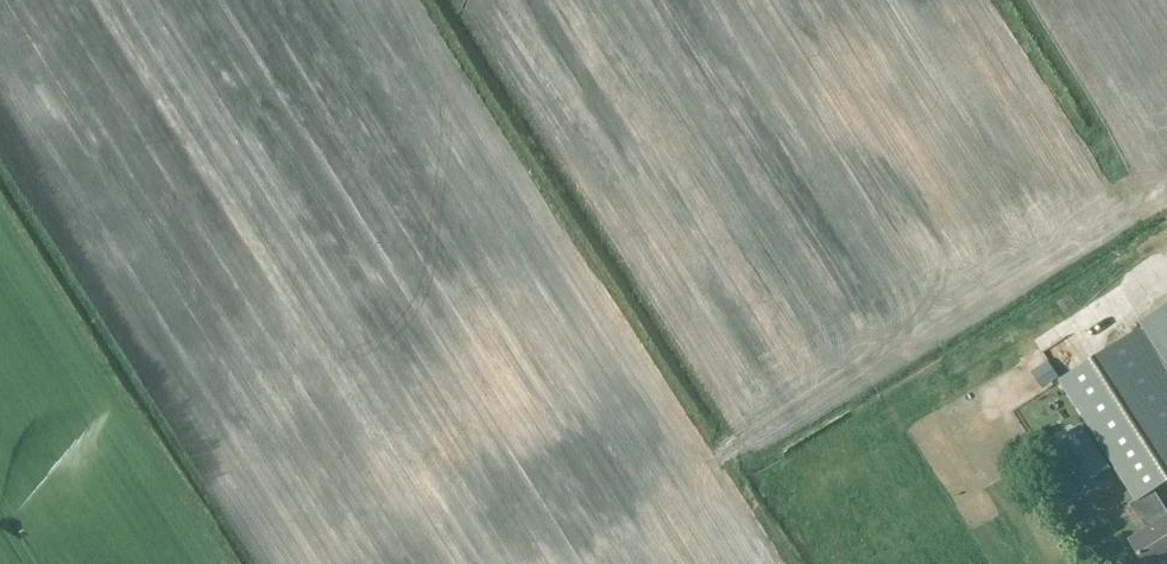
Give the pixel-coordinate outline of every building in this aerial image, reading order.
[(1166,361),(1166,306),(1142,322),(1166,361)] [(1145,563),(1161,563),(1166,560),(1166,509),(1155,489),(1166,482),(1166,372),(1140,330),(1061,380),(1137,499),(1130,504),(1147,529),(1130,540),(1145,563)] [(1093,481),(1111,469),(1082,426),(1064,438),(1093,481)]
